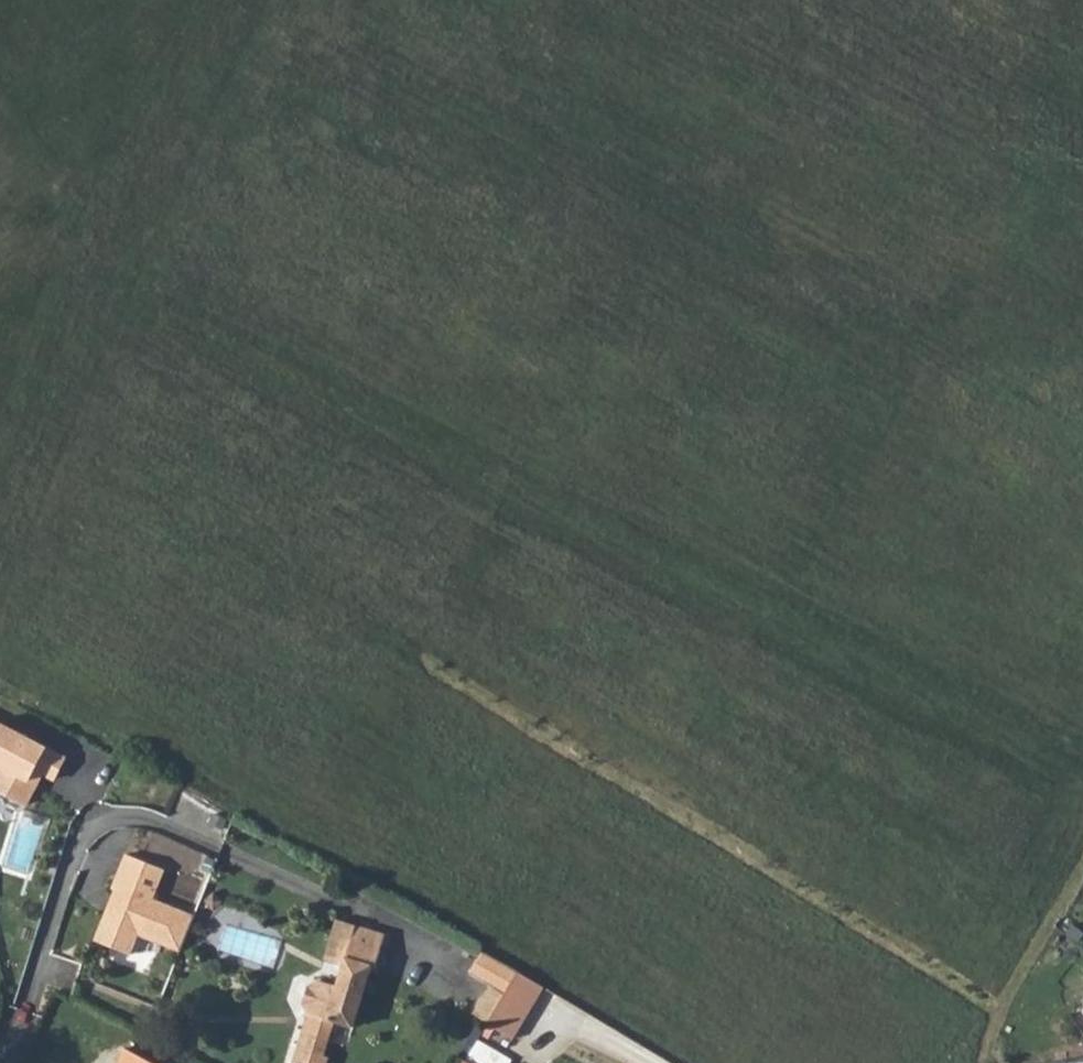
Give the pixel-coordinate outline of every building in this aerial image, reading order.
[(0,720),(0,761),(2,762),(0,765),(0,787),(27,801),(37,780),(30,776),(35,765),(55,775),(66,754),(0,720)] [(166,870),(127,854),(113,889),(121,892),(101,942),(132,955),(140,935),(182,952),(196,916),(154,899),(166,870)] [(305,1018),(310,1020),(307,1031),(302,1028),(292,1062),(328,1062),(322,1060),(333,1026),(352,1031),(369,970),(374,971),(384,940),(353,930),(334,991),(314,984),(305,989),(299,1009),(305,1018)] [(506,992),(518,973),(507,968),(496,987),(506,992)] [(521,1024),(544,986),(519,971),(518,973),(506,992),(496,1009),(521,1024)] [(490,1019),(496,1009),(506,992),(496,987),(492,984),(476,1012),(490,1019)] [(512,1039),(521,1024),(496,1009),(490,1019),(486,1025),(512,1039)] [(115,1062),(157,1062),(123,1045),(115,1062)]
